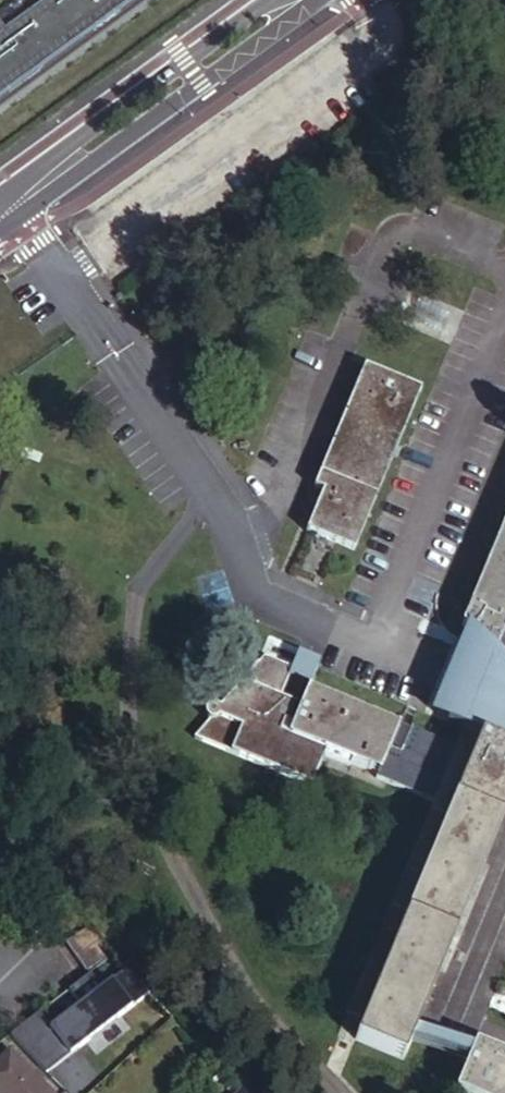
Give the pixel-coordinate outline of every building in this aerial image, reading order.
[(148,0),(0,0),(0,107),(148,0)] [(338,472),(311,532),(357,551),(425,397),(369,373),(328,467),(338,472)] [(349,1018),(367,1026),(360,1042),(409,1063),(419,1039),(474,1063),(461,1092),(504,1092),(504,1054),(481,1044),(478,1052),(423,1028),(504,833),(504,531),(464,630),(486,644),(452,725),(469,732),(462,750),(453,771),(407,751),(398,748),(405,732),(313,693),(315,689),(294,680),(297,672),(269,659),(225,712),(219,709),(218,709),(215,710),(212,712),(211,715),(211,719),(211,721),(214,724),(199,743),(318,793),(334,755),(386,778),(393,758),(449,782),(438,806),(349,1018)] [(327,662),(305,653),(297,672),(319,681),(327,662)] [(297,672),(294,680),(315,689),(319,681),(297,672)] [(407,727),(405,732),(398,748),(407,751),(416,731),(407,727)] [(462,750),(416,731),(407,751),(453,771),(462,750)] [(383,783),(438,806),(449,782),(393,758),(386,778),(383,783)] [(12,1036),(43,1074),(127,1004),(96,966),(12,1036)] [(14,1053),(0,1066),(0,1092),(52,1092),(14,1053)]
